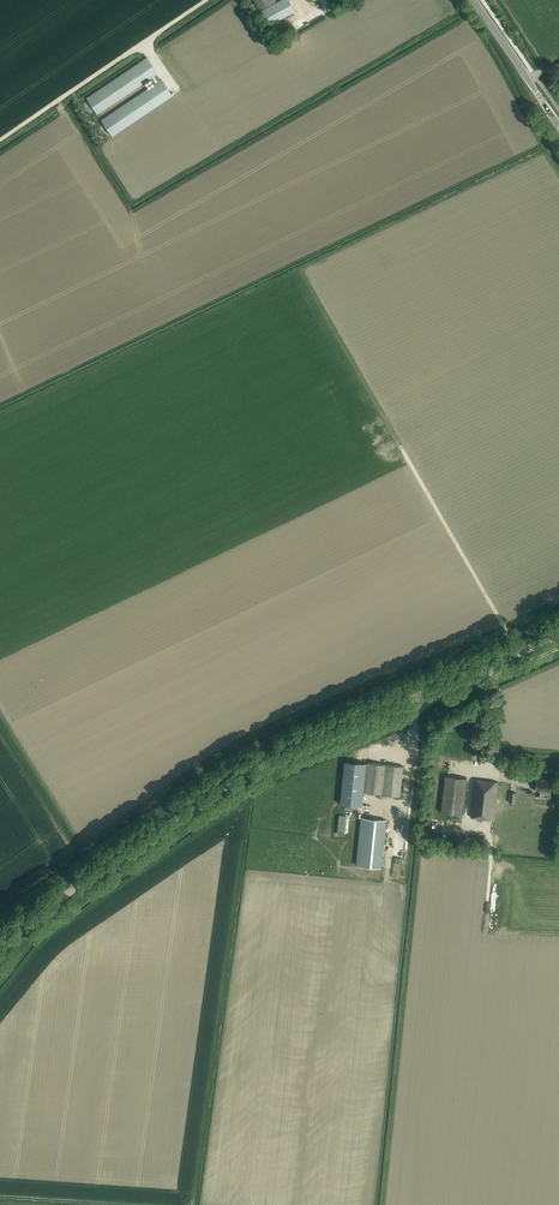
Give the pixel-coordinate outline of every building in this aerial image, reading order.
[(276,1),(275,0),(254,0),(260,10),(276,1)] [(295,10),(290,0),(280,0),(261,11),(269,25),(295,10)] [(157,73),(146,57),(143,59),(143,58),(141,59),(142,60),(86,97),(89,102),(86,103),(92,111),(94,109),(97,114),(151,77),(155,83),(101,120),(103,124),(101,125),(106,133),(109,131),(112,136),(172,95),(161,79),(160,80),(156,74),(157,73)] [(351,771),(360,771),(361,761),(351,761),(351,771)] [(364,792),(382,794),(385,764),(368,762),(364,792)] [(403,766),(385,764),(382,794),(400,796),(403,766)] [(463,814),(466,784),(467,778),(445,775),(441,812),(463,814)] [(550,797),(551,785),(551,779),(536,778),(535,790),(541,790),(540,796),(550,797)] [(493,819),(497,788),(498,782),(475,779),(471,816),(493,819)] [(340,815),(338,833),(345,834),(347,815),(340,815)] [(386,819),(362,817),(357,865),(381,867),(386,819)]
